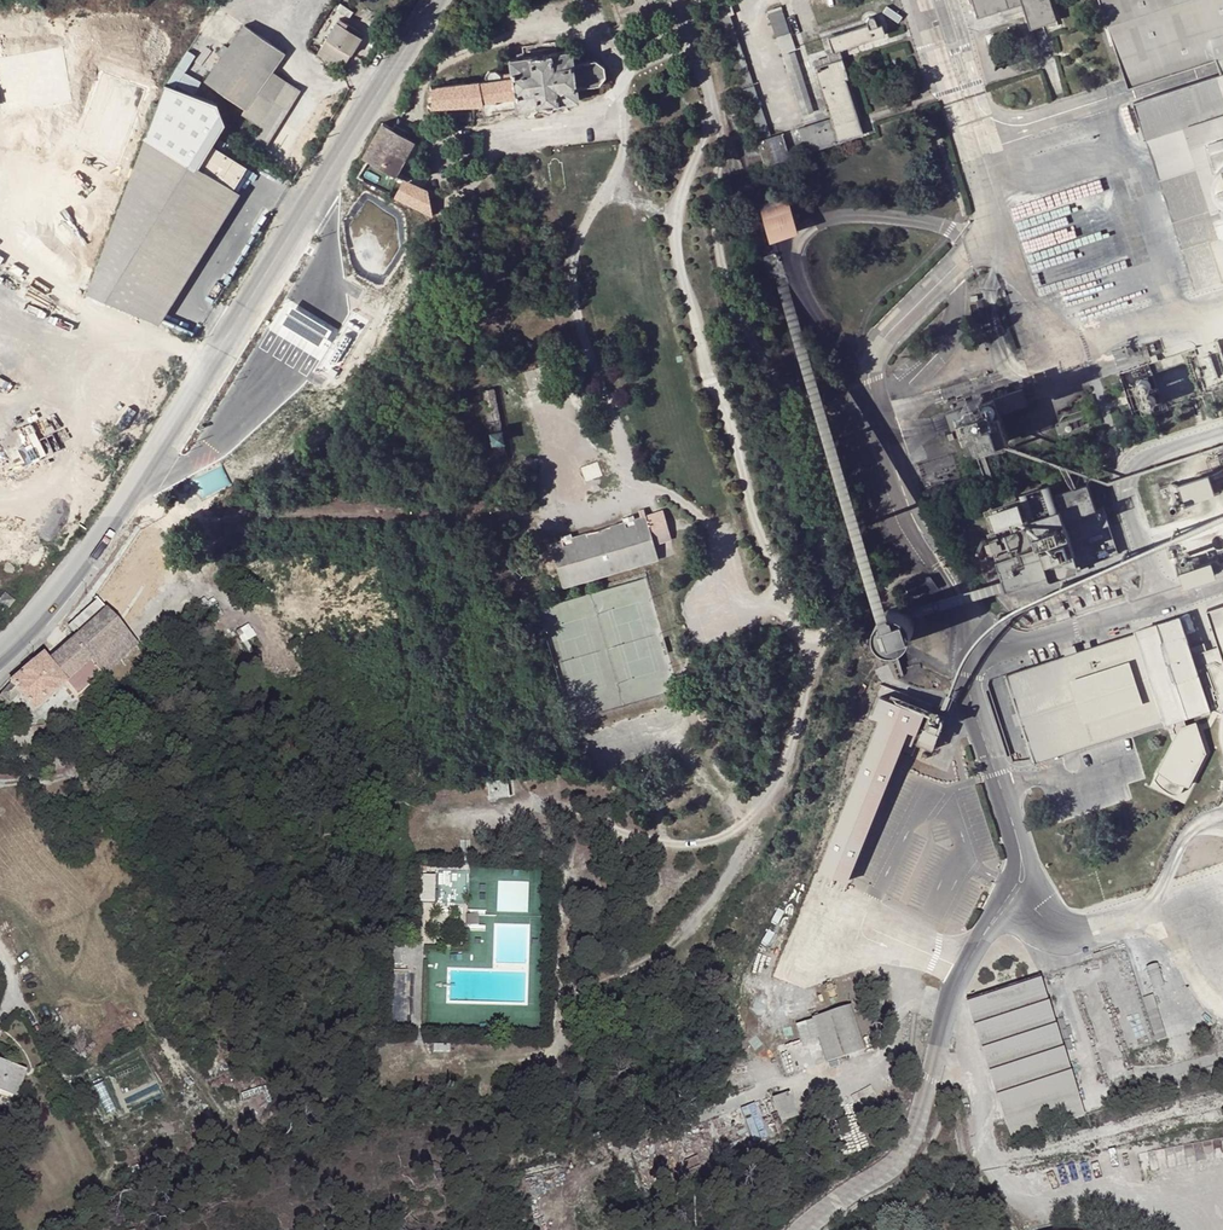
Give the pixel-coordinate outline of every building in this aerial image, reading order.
[(709,5),(714,20),(734,13),(729,0),(724,0),(709,5)] [(980,19),(1002,12),(1024,5),(1025,10),(1032,30),(1058,22),(1051,0),(974,0),(980,19)] [(1125,77),(1222,45),(1222,0),(1100,0),(1125,77)] [(1024,5),(1002,12),(1004,17),(1025,10),(1024,5)] [(868,26),(829,38),(834,54),(840,52),(885,37),(882,26),(878,28),(875,20),(873,19),(869,20),(867,23),(868,26)] [(337,23),(318,54),(343,69),(361,38),(337,23)] [(245,25),(206,80),(245,108),(257,92),(271,101),(284,82),(270,72),(285,52),(245,25)] [(834,54),(829,38),(823,40),(827,56),(834,54)] [(434,88),(435,106),(482,105),(483,102),(515,98),(517,109),(579,101),(577,88),(599,85),(605,78),(604,66),(596,61),(573,65),(571,51),(509,59),(512,77),(434,88)] [(834,54),(827,56),(828,58),(813,63),(815,69),(842,61),(840,52),(834,54)] [(848,81),(842,61),(815,69),(830,119),(798,130),(799,133),(804,146),(795,149),(797,155),(806,152),(807,155),(863,137),(846,82),(848,81)] [(287,84),(270,72),(284,82),(271,101),(257,92),(245,108),(241,113),(260,126),(287,84)] [(1146,140),(1185,127),(1221,238),(1222,238),(1222,75),(1135,104),(1146,140)] [(260,126),(255,134),(269,142),(301,92),(287,84),(260,126)] [(231,191),(244,168),(212,147),(221,126),(215,110),(162,89),(85,296),(159,327),(239,197),(231,191)] [(769,133),(763,103),(752,105),(758,135),(769,133)] [(363,157),(363,158),(395,176),(414,143),(383,124),(363,157)] [(1146,140),(1197,291),(1222,283),(1222,243),(1221,238),(1185,127),(1146,140)] [(791,135),(795,149),(804,146),(799,133),(791,135)] [(269,142),(255,134),(250,140),(264,150),(269,142)] [(781,136),(757,144),(766,168),(789,160),(781,136)] [(404,179),(395,197),(402,201),(411,183),(404,179)] [(432,216),(428,192),(411,183),(402,201),(432,216)] [(788,195),(761,204),(773,240),(800,231),(788,195)] [(778,254),(765,258),(772,279),(779,277),(785,275),(778,254)] [(292,307),(282,325),(299,336),(321,348),(332,331),(310,318),(292,307)] [(1195,344),(1168,353),(1172,367),(1199,359),(1199,361),(1208,358),(1205,347),(1196,350),(1195,344)] [(1218,381),(1219,376),(1219,373),(1218,370),(1215,366),(1210,363),(1204,363),(1201,364),(1197,367),(1194,373),(1194,378),(1196,383),(1200,387),(1205,389),(1209,388),(1213,387),(1217,384),(1218,381)] [(1190,390),(1191,385),(1190,379),(1187,375),(1181,372),(1175,372),(1170,374),(1167,378),(1165,382),(1165,387),(1167,391),(1169,395),(1174,397),(1179,398),(1183,397),(1188,393),(1190,390)] [(1137,385),(1137,390),(1139,394),(1144,396),(1148,394),(1151,390),(1151,386),(1148,383),(1144,381),(1140,382),(1137,385)] [(985,401),(987,406),(994,404),(998,415),(1030,405),(1024,388),(985,401)] [(494,390),(483,392),(496,460),(506,458),(494,390)] [(971,408),(948,415),(953,432),(969,427),(971,433),(975,431),(980,451),(1001,444),(993,419),(999,417),(998,415),(994,404),(987,406),(985,401),(984,396),(968,401),(971,408)] [(1144,401),(1143,406),(1146,410),(1150,411),(1155,410),(1157,406),(1157,402),(1155,399),(1151,397),(1147,398),(1144,401)] [(1207,478),(1178,487),(1184,506),(1213,497),(1207,478)] [(1031,520),(990,533),(1006,585),(1008,590),(1050,577),(1052,580),(1081,571),(1080,567),(1120,554),(1106,510),(1098,512),(1089,485),(1054,497),(1051,485),(1022,494),(1031,520)] [(663,511),(646,516),(655,547),(672,542),(663,511)] [(622,518),(623,523),(634,520),(633,514),(622,518)] [(561,541),(551,543),(564,588),(659,560),(655,547),(646,516),(634,520),(623,523),(572,537),(561,541)] [(53,694),(65,685),(72,693),(77,698),(137,644),(115,619),(121,616),(163,554),(143,532),(95,599),(98,601),(72,624),(80,635),(49,662),(43,655),(12,682),(0,695),(0,710),(5,705),(6,707),(10,705),(9,704),(20,693),(34,710),(53,694)] [(559,536),(561,541),(572,537),(571,533),(559,536)] [(1213,556),(1180,563),(1184,580),(1216,573),(1213,556)] [(0,601),(0,606),(6,611),(14,602),(5,595),(0,601)] [(936,600),(921,605),(926,605),(930,607),(932,611),(932,615),(931,619),(927,622),(942,617),(939,608),(936,600)] [(1206,609),(1222,658),(1222,603),(1206,609)] [(923,622),(927,622),(931,619),(932,615),(932,611),(930,607),(926,605),(921,605),(918,607),(915,610),(915,614),(916,618),(919,621),(923,622)] [(878,626),(876,633),(876,640),(879,646),(885,651),(891,653),(899,653),(905,650),(910,644),(912,637),(912,630),(909,624),(903,619),(896,617),(889,617),(883,620),(878,626)] [(1137,632),(1137,634),(1165,720),(1166,724),(1211,710),(1181,617),(1137,632)] [(1165,720),(1137,634),(1008,676),(1035,761),(1133,730),(1165,720)] [(1218,647),(1198,649),(1199,660),(1219,658),(1218,647)] [(65,685),(53,694),(60,703),(72,693),(65,685)] [(916,713),(879,699),(871,722),(878,724),(819,876),(848,886),(904,747),(912,752),(922,724),(916,713)] [(1197,724),(1178,730),(1156,773),(1188,790),(1206,755),(1197,724)] [(507,781),(488,782),(490,798),(509,796),(507,781)] [(434,876),(418,876),(416,934),(422,935),(422,902),(434,902),(434,876)] [(400,938),(391,938),(390,964),(400,965),(400,938)] [(1040,979),(966,1003),(1011,1141),(1085,1116),(1040,979)] [(1156,994),(1147,996),(1155,1039),(1164,1037),(1156,994)] [(879,996),(863,1002),(865,1008),(881,1003),(879,996)] [(849,1008),(811,1021),(813,1028),(808,1031),(810,1039),(817,1038),(825,1064),(865,1051),(849,1008)] [(806,1039),(777,1048),(785,1077),(815,1068),(806,1039)] [(7,1064),(0,1062),(0,1092),(17,1098),(24,1076),(5,1070),(7,1064)] [(26,1070),(7,1064),(5,1070),(24,1076),(26,1070)] [(789,1094),(772,1100),(781,1124),(798,1118),(789,1094)] [(754,1101),(741,1107),(756,1140),(769,1134),(754,1101)] [(1222,1153),(1222,1136),(1212,1137),(1213,1153),(1222,1153)]
